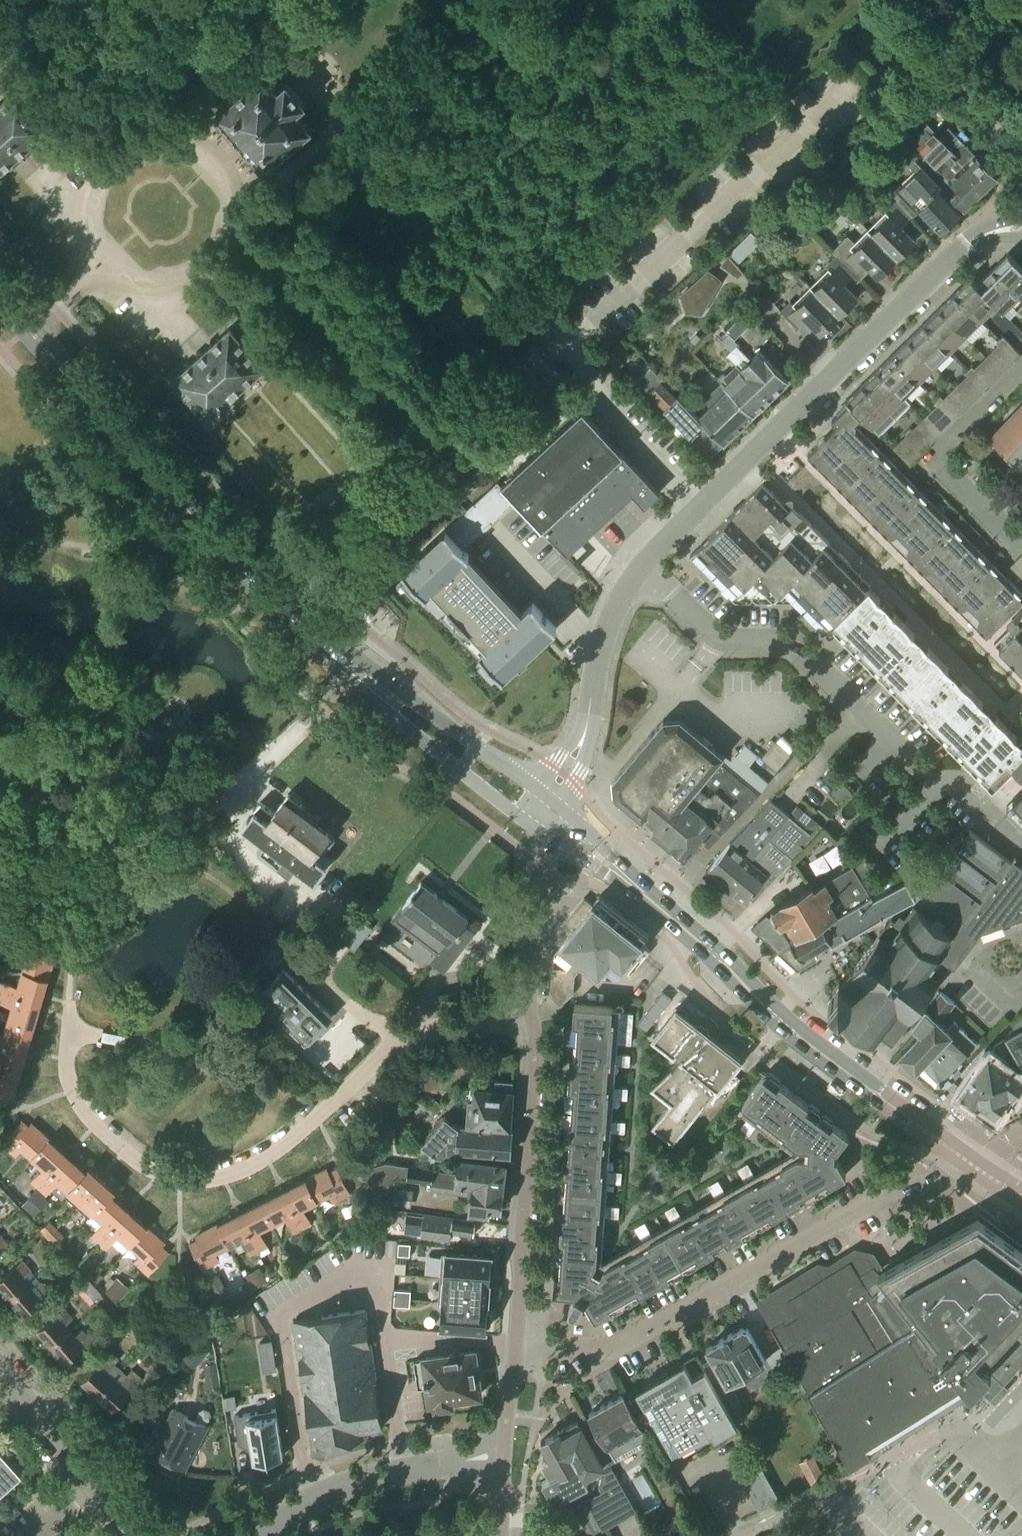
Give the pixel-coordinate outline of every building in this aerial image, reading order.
[(277,90),(264,75),(262,73),(259,75),(260,75),(218,112),(215,114),(218,116),(235,136),(240,142),(245,148),(246,148),(264,168),(263,168),(265,171),(267,169),(267,168),(309,131),(312,129),(310,127),(309,127),(296,112),(305,104),(286,82),(277,90)] [(910,105),(918,98),(910,88),(902,96),(910,105)] [(53,129),(19,90),(0,106),(0,175),(53,129)] [(902,143),(911,135),(898,120),(889,128),(902,143)] [(944,174),(956,163),(960,158),(942,138),(928,124),(925,128),(926,128),(916,138),(921,144),(918,147),(944,174)] [(879,135),(878,127),(871,125),(865,131),(867,138),(874,140),(879,135)] [(951,130),(942,138),(960,158),(956,163),(964,171),(965,169),(985,189),(998,177),(986,165),(987,162),(981,155),(977,156),(976,155),(965,144),(970,139),(962,131),(957,136),(951,130)] [(941,190),(923,169),(924,168),(913,157),(906,162),(916,172),(901,186),(899,185),(890,194),(912,217),(921,208),(942,230),(959,214),(943,196),(946,193),(942,189),(941,190)] [(956,163),(944,174),(949,180),(958,189),(951,196),(964,209),(985,189),(965,169),(964,171),(956,163)] [(834,181),(832,187),(832,188),(833,188),(833,189),(833,190),(834,190),(834,191),(835,191),(835,192),(836,192),(837,192),(838,192),(839,192),(840,192),(840,191),(841,191),(842,191),(842,190),(844,184),(844,183),(843,182),(843,181),(842,181),(842,180),(841,180),(840,179),(839,179),(838,179),(837,179),(836,179),(836,180),(835,180),(834,181)] [(886,211),(868,229),(897,258),(915,239),(902,226),(911,217),(893,199),(883,208),(886,211)] [(765,231),(775,222),(769,215),(759,223),(765,231)] [(897,258),(868,229),(855,242),(848,235),(833,251),(837,255),(855,273),(865,263),(878,276),(897,258)] [(1021,294),(1021,268),(1008,254),(992,271),(1018,297),(1021,294)] [(840,315),(858,296),(845,283),(855,273),(837,255),(827,265),(829,268),(812,286),(840,315)] [(710,270),(708,269),(679,295),(684,313),(696,314),(718,275),(715,273),(710,270)] [(1004,312),(1018,297),(992,271),(977,285),(997,305),(1004,312)] [(997,305),(977,285),(970,278),(969,280),(970,280),(956,295),(955,294),(981,321),(997,305)] [(840,315),(812,286),(794,304),(791,301),(781,310),(799,329),(808,320),(821,333),(840,315)] [(981,321),(955,294),(954,295),(955,296),(940,310),(939,309),(939,310),(965,336),(981,321)] [(965,336),(939,310),(938,310),(939,311),(925,325),(924,324),(924,325),(950,351),(965,336)] [(747,311),(727,331),(729,334),(735,339),(736,340),(756,320),(747,311)] [(950,351),(924,325),(923,325),(924,326),(909,340),(909,339),(908,340),(935,366),(950,351)] [(208,422),(265,369),(230,331),(172,383),(208,422)] [(736,340),(735,339),(729,334),(721,342),(728,348),(736,340)] [(1006,352),(1012,346),(1003,337),(997,343),(1006,352)] [(935,366),(908,340),(909,341),(894,355),(893,355),(919,381),(935,366)] [(737,345),(726,355),(736,364),(742,369),(743,367),(772,397),(789,381),(760,351),(751,359),(737,345)] [(1015,361),(1021,355),(1012,346),(1006,352),(1015,361)] [(919,381),(893,355),(892,355),(893,356),(879,371),(878,370),(877,370),(904,397),(919,381)] [(723,373),(719,377),(754,415),(772,397),(743,367),(742,369),(736,364),(725,375),(723,373)] [(975,382),(981,376),(973,367),(966,373),(975,382)] [(711,457),(725,444),(699,418),(652,369),(638,382),(665,409),(711,457)] [(904,397),(877,370),(877,371),(878,372),(863,386),(862,385),(895,418),(910,403),(904,397)] [(984,391),(990,385),(981,376),(975,382),(984,391)] [(711,406),(699,418),(725,444),(754,415),(719,377),(718,378),(721,381),(703,398),(711,406)] [(566,405),(577,394),(568,385),(557,395),(566,405)] [(895,418),(862,385),(862,386),(862,387),(848,401),(847,400),(846,401),(849,404),(867,420),(880,433),(895,418)] [(944,413),(950,406),(942,397),(935,404),(944,413)] [(838,427),(826,438),(825,437),(818,443),(820,445),(809,456),(823,471),(829,465),(833,469),(863,439),(852,428),(857,423),(861,427),(867,420),(849,404),(833,421),(838,427)] [(953,422),(959,415),(950,406),(944,413),(953,422)] [(991,439),(1021,469),(1021,406),(991,439)] [(583,410),(503,485),(516,500),(523,506),(580,567),(581,566),(569,553),(633,494),(645,507),(659,494),(660,493),(634,466),(620,450),(583,410)] [(913,443),(919,437),(911,428),(904,434),(913,443)] [(922,452),(928,446),(919,437),(913,443),(922,452)] [(845,492),(881,457),(863,439),(833,469),(837,472),(831,478),(845,492)] [(868,505),(899,475),(881,457),(845,492),(859,507),(865,501),(868,505)] [(880,528),(917,493),(899,475),(868,505),(872,508),(866,514),(880,528)] [(516,500),(503,485),(499,481),(474,504),(492,523),(516,500)] [(786,512),(780,506),(783,504),(763,483),(711,535),(712,536),(709,538),(712,541),(701,551),(701,555),(717,571),(711,576),(733,598),(736,600),(750,600),(753,597),(757,600),(771,600),(774,598),(781,592),(786,597),(787,595),(791,599),(791,600),(823,632),(834,622),(868,588),(871,584),(792,505),(786,512)] [(904,541),(934,511),(917,493),(880,528),(895,543),(900,537),(904,541)] [(446,530),(463,549),(485,529),(467,510),(451,525),(446,530)] [(916,564),(952,529),(934,511),(904,541),(908,544),(902,550),(916,564)] [(939,577),(970,547),(952,529),(916,564),(930,579),(936,573),(939,577)] [(523,613),(469,556),(463,549),(446,530),(444,532),(404,570),(403,570),(402,571),(406,576),(421,592),(425,597),(426,596),(441,613),(442,615),(442,614),(462,635),(462,636),(463,638),(464,637),(479,654),(484,659),(498,674),(502,679),(504,677),(518,664),(521,666),(529,659),(527,656),(545,638),(555,630),(557,628),(533,603),(531,605),(532,605),(523,613)] [(951,600),(987,564),(970,547),(939,577),(943,580),(937,586),(951,600)] [(975,613),(1005,583),(987,564),(951,600),(965,614),(971,609),(975,613)] [(1009,580),(1006,583),(1005,583),(975,613),(969,618),(988,637),(988,636),(1021,603),(1021,600),(1020,598),(1021,596),(1021,592),(1009,580)] [(868,588),(834,622),(989,779),(992,776),(999,782),(996,785),(997,786),(1015,768),(1021,775),(1021,749),(1021,748),(1021,746),(1021,742),(995,715),(869,588),(868,588)] [(995,643),(1021,671),(1021,616),(995,643)] [(688,806),(703,787),(702,786),(727,757),(680,718),(664,720),(613,780),(614,797),(643,821),(644,820),(658,831),(655,835),(656,837),(684,803),(688,806)] [(791,753),(775,740),(761,758),(776,771),(791,753)] [(749,766),(758,755),(744,744),(730,760),(727,757),(702,786),(703,787),(688,806),(684,803),(656,837),(672,850),(671,851),(672,851),(674,848),(683,855),(682,856),(685,859),(688,855),(687,855),(700,840),(709,848),(726,829),(760,794),(759,793),(768,782),(749,766)] [(832,771),(824,780),(834,789),(842,781),(832,771)] [(1007,806),(1021,820),(1021,790),(1013,799),(1014,799),(1007,806)] [(314,822),(297,809),(302,803),(287,792),(273,811),(260,801),(242,824),(266,842),(259,852),(289,875),(297,865),(315,879),(327,864),(316,855),(317,854),(314,852),(328,833),(314,823),(314,822)] [(730,844),(707,872),(726,888),(744,903),(749,897),(754,901),(772,879),(774,880),(793,859),(792,858),(802,847),(800,844),(810,833),(788,815),(771,801),(730,844)] [(970,830),(969,831),(970,832),(968,834),(958,853),(955,850),(954,851),(954,852),(943,873),(939,870),(939,871),(939,872),(928,893),(927,893),(927,894),(936,901),(925,915),(914,907),(904,919),(902,917),(897,923),(892,919),(886,927),(885,927),(878,937),(842,984),(839,982),(829,996),(841,1005),(835,1013),(855,1029),(874,1043),(883,1033),(892,1040),(936,982),(937,982),(939,979),(938,979),(943,973),(949,965),(954,969),(980,935),(1020,921),(1021,921),(1021,867),(1019,866),(1018,867),(1015,865),(970,830)] [(767,915),(758,922),(765,932),(761,935),(779,951),(780,950),(827,916),(830,920),(860,903),(878,888),(885,883),(865,863),(854,869),(853,868),(839,876),(826,883),(815,890),(813,886),(795,897),(787,901),(771,910),(772,911),(771,915),(772,916),(769,917),(767,915)] [(916,897),(906,879),(882,894),(878,888),(860,903),(830,920),(827,916),(780,950),(779,951),(779,952),(780,951),(798,968),(817,957),(814,952),(831,942),(830,941),(864,921),(868,926),(883,916),(916,897)] [(469,919),(422,883),(394,919),(437,953),(430,962),(444,973),(476,933),(465,925),(469,919)] [(649,936),(600,897),(593,905),(585,899),(557,932),(551,996),(561,1006),(570,998),(574,994),(575,976),(585,964),(599,975),(600,975),(608,966),(615,972),(620,972),(623,969),(631,976),(643,960),(650,952),(642,945),(649,936)] [(359,911),(351,904),(344,912),(352,919),(359,911)] [(355,950),(372,928),(356,916),(339,937),(355,950)] [(25,975),(49,982),(56,958),(52,956),(51,956),(47,955),(49,946),(26,939),(21,957),(30,959),(25,975)] [(258,996),(306,1044),(332,1017),(285,970),(258,996)] [(42,1005),(49,982),(25,975),(20,992),(13,990),(15,985),(4,982),(1,993),(42,1005)] [(1,993),(0,996),(0,1003),(9,1005),(10,1001),(17,1003),(12,1021),(35,1028),(42,1005),(1,993)] [(940,1021),(956,1004),(957,1003),(942,993),(927,1010),(925,1008),(913,1025),(921,1032),(899,1055),(916,1070),(923,1063),(939,1078),(945,1078),(971,1050),(978,1043),(955,1021),(948,1029),(940,1021)] [(612,1060),(615,1024),(612,1024),(613,1007),(575,1004),(573,1024),(571,1026),(570,1036),(572,1039),(572,1040),(570,1042),(569,1052),(571,1055),(569,1091),(566,1093),(566,1103),(568,1106),(568,1107),(565,1109),(564,1119),(567,1122),(565,1148),(603,1151),(605,1127),(608,1127),(610,1091),(607,1091),(610,1060),(612,1060)] [(707,1034),(697,1026),(698,1024),(678,1008),(654,1037),(681,1059),(653,1085),(672,1101),(654,1124),(674,1140),(716,1086),(719,1088),(742,1059),(708,1032),(707,1034)] [(1003,1047),(1007,1054),(1005,1055),(999,1063),(988,1056),(963,1092),(979,1104),(980,1102),(996,1112),(1006,1097),(1009,1092),(1013,1094),(1021,1081),(1021,1012),(1011,1022),(1020,1037),(1003,1047)] [(631,1044),(634,1014),(621,1013),(619,1043),(631,1044)] [(35,1028),(12,1021),(6,1039),(0,1037),(0,1043),(28,1051),(35,1028)] [(0,1043),(0,1049),(3,1050),(0,1060),(0,1068),(21,1074),(28,1051),(0,1043)] [(630,1065),(631,1055),(618,1054),(617,1064),(630,1065)] [(21,1074),(0,1068),(0,1103),(3,1104),(5,1095),(9,1096),(9,1097),(10,1097),(14,1098),(21,1074)] [(822,1115),(821,1113),(821,1111),(813,1104),(809,1104),(780,1082),(780,1080),(772,1073),(768,1073),(743,1105),(758,1117),(759,1115),(784,1134),(783,1136),(798,1148),(815,1149),(815,1154),(835,1154),(836,1150),(838,1150),(850,1136),(834,1124),(834,1120),(826,1114),(822,1115)] [(513,1092),(514,1083),(497,1082),(496,1091),(476,1090),(476,1102),(471,1101),(471,1106),(469,1127),(460,1127),(446,1116),(423,1144),(424,1145),(423,1157),(435,1159),(436,1154),(437,1155),(457,1156),(458,1152),(511,1156),(512,1130),(511,1130),(514,1092),(513,1092)] [(628,1099),(628,1088),(616,1088),(615,1098),(628,1099)] [(750,1134),(758,1124),(749,1118),(742,1128),(750,1134)] [(625,1132),(626,1122),(613,1121),(613,1131),(625,1132)] [(50,1140),(33,1125),(30,1128),(29,1129),(30,1129),(27,1132),(20,1126),(4,1143),(17,1155),(23,1149),(34,1158),(50,1140)] [(38,1187),(66,1155),(50,1140),(34,1158),(49,1171),(44,1177),(40,1174),(33,1182),(38,1187)] [(601,1212),(605,1175),(601,1175),(603,1151),(565,1148),(563,1174),(561,1177),(560,1187),(562,1190),(562,1192),(559,1194),(559,1204),(561,1207),(558,1243),(556,1245),(555,1255),(557,1258),(557,1259),(555,1261),(554,1271),(556,1274),(555,1293),(574,1294),(574,1300),(571,1304),(570,1305),(570,1306),(570,1307),(570,1308),(571,1309),(571,1310),(572,1310),(592,1279),(588,1277),(597,1262),(599,1243),(596,1243),(597,1232),(599,1212),(601,1212)] [(835,1159),(835,1154),(815,1154),(814,1158),(797,1157),(781,1166),(782,1168),(755,1184),(754,1182),(722,1200),(724,1202),(703,1214),(722,1247),(745,1234),(748,1235),(757,1229),(758,1226),(760,1225),(763,1226),(772,1221),(773,1218),(804,1200),(807,1201),(816,1195),(817,1192),(818,1192),(821,1193),(830,1187),(831,1184),(847,1175),(837,1159),(835,1159)] [(59,1196),(83,1170),(66,1155),(38,1187),(48,1196),(54,1190),(59,1196)] [(434,1170),(432,1183),(431,1190),(444,1192),(446,1181),(502,1189),(503,1179),(507,1179),(508,1169),(504,1168),(504,1165),(460,1159),(458,1173),(434,1170)] [(432,1183),(434,1170),(387,1163),(364,1169),(379,1200),(399,1179),(432,1183)] [(746,1180),(755,1175),(748,1164),(739,1169),(746,1180)] [(329,1172),(327,1168),(305,1179),(316,1201),(330,1194),(334,1202),(350,1194),(339,1172),(331,1176),(329,1173),(330,1173),(329,1171),(329,1172)] [(103,1180),(91,1169),(87,1174),(83,1170),(59,1196),(62,1198),(69,1190),(71,1192),(67,1196),(79,1207),(103,1180)] [(622,1183),(622,1172),(610,1171),(609,1182),(622,1183)] [(303,1215),(300,1209),(316,1201),(305,1179),(283,1190),(303,1228),(312,1223),(307,1213),(303,1215)] [(99,1217),(116,1200),(111,1196),(115,1191),(103,1180),(79,1207),(91,1218),(95,1214),(99,1217)] [(446,1181),(444,1192),(473,1196),(470,1215),(488,1217),(489,1209),(491,1209),(491,1208),(499,1208),(506,1204),(507,1197),(506,1197),(502,1192),(502,1191),(501,1191),(502,1189),(446,1181)] [(716,1197),(725,1192),(719,1181),(710,1186),(716,1197)] [(411,1207),(414,1191),(396,1188),(393,1204),(411,1207)] [(31,1212),(45,1197),(36,1189),(22,1204),(31,1212)] [(303,1228),(283,1190),(262,1201),(273,1223),(289,1214),(293,1221),(289,1223),(294,1233),(303,1228)] [(103,1246),(132,1214),(116,1200),(99,1217),(108,1226),(103,1231),(100,1228),(93,1236),(103,1246)] [(259,1238),(256,1232),(256,1231),(273,1223),(262,1201),(240,1212),(259,1250),(268,1245),(263,1236),(259,1238)] [(353,1205),(342,1210),(346,1219),(357,1214),(353,1205)] [(619,1217),(620,1207),(607,1206),(607,1216),(619,1217)] [(672,1222),(681,1217),(675,1206),(666,1211),(672,1222)] [(259,1250),(240,1212),(218,1223),(229,1245),(245,1237),(249,1243),(245,1245),(250,1255),(259,1250)] [(132,1247),(148,1229),(132,1214),(103,1246),(108,1250),(116,1242),(112,1239),(117,1234),(132,1247)] [(722,1247),(703,1214),(682,1226),(681,1224),(666,1232),(649,1242),(650,1244),(623,1260),(621,1258),(605,1267),(596,1282),(592,1279),(572,1310),(573,1311),(574,1311),(576,1311),(577,1311),(578,1310),(582,1305),(584,1304),(586,1302),(596,1319),(613,1310),(616,1311),(625,1305),(626,1302),(627,1302),(630,1303),(639,1297),(640,1294),(671,1276),(674,1277),(683,1272),(684,1269),(685,1268),(689,1269),(698,1263),(698,1261),(722,1247)] [(474,1236),(474,1232),(476,1223),(425,1216),(422,1236),(451,1240),(452,1233),(474,1236)] [(49,1240),(58,1230),(50,1221),(39,1231),(49,1240)] [(991,1232),(978,1222),(884,1276),(884,1277),(884,1278),(879,1278),(887,1289),(853,1309),(915,1418),(967,1385),(970,1389),(975,1384),(988,1395),(991,1392),(998,1392),(1000,1395),(1006,1389),(1005,1383),(1003,1381),(1021,1361),(1021,1255),(991,1232)] [(229,1245),(218,1223),(196,1234),(198,1238),(198,1239),(199,1239),(201,1242),(193,1247),(203,1268),(219,1260),(215,1252),(229,1245)] [(642,1239),(651,1234),(645,1223),(636,1228),(642,1239)] [(359,1226),(351,1235),(366,1236),(366,1226),(359,1226)] [(162,1249),(163,1248),(162,1248),(165,1245),(148,1229),(132,1247),(142,1257),(136,1263),(149,1275),(166,1258),(159,1251),(162,1249)] [(55,1246),(65,1236),(58,1230),(49,1240),(55,1246)] [(1,1234),(0,1235),(0,1254),(10,1245),(1,1234)] [(399,1244),(398,1256),(410,1256),(411,1244),(399,1244)] [(442,1253),(440,1276),(489,1280),(489,1273),(493,1273),(494,1260),(490,1260),(491,1257),(442,1253)] [(769,1301),(759,1307),(851,1467),(871,1454),(868,1449),(915,1418),(853,1309),(887,1289),(879,1278),(870,1261),(857,1259),(826,1277),(826,1276),(822,1279),(819,1273),(816,1273),(769,1301)] [(29,1283),(24,1277),(32,1271),(23,1260),(0,1280),(0,1286),(11,1299),(29,1283)] [(253,1289),(267,1281),(259,1267),(245,1276),(253,1289)] [(93,1285),(85,1276),(75,1286),(82,1294),(93,1285)] [(440,1276),(438,1302),(443,1303),(443,1301),(487,1305),(489,1280),(440,1276)] [(119,1301),(131,1289),(118,1277),(107,1289),(108,1290),(106,1292),(116,1303),(118,1300),(119,1301)] [(51,1293),(42,1282),(34,1289),(29,1283),(11,1299),(25,1315),(51,1293)] [(395,1290),(395,1298),(410,1299),(411,1291),(395,1290)] [(395,1298),(394,1306),(410,1307),(410,1299),(395,1298)] [(113,1333),(126,1321),(108,1300),(94,1311),(113,1333)] [(443,1303),(442,1326),(485,1329),(486,1326),(490,1327),(491,1314),(486,1313),(487,1305),(443,1301),(443,1303)] [(52,1347),(71,1331),(66,1325),(73,1319),(64,1308),(38,1330),(52,1347)] [(294,1321),(314,1455),(364,1438),(363,1430),(383,1427),(366,1311),(294,1321)] [(727,1383),(766,1360),(748,1328),(744,1327),(707,1348),(714,1360),(704,1366),(698,1355),(697,1356),(699,1359),(693,1363),(687,1366),(685,1363),(638,1390),(674,1452),(712,1430),(716,1437),(737,1424),(728,1408),(740,1402),(731,1385),(729,1386),(727,1383)] [(93,1341),(83,1330),(76,1337),(71,1331),(52,1347),(66,1363),(93,1341)] [(272,1341),(258,1343),(260,1355),(274,1353),(272,1341)] [(194,1368),(207,1352),(197,1343),(184,1359),(194,1368)] [(106,1356),(116,1366),(121,1361),(110,1351),(106,1356)] [(481,1396),(475,1357),(470,1353),(425,1359),(425,1360),(415,1361),(418,1389),(429,1387),(431,1402),(436,1402),(437,1407),(452,1405),(451,1400),(481,1396)] [(99,1396),(115,1378),(110,1373),(116,1366),(106,1356),(83,1382),(99,1396)] [(215,1361),(207,1363),(208,1372),(217,1371),(215,1361)] [(138,1385),(128,1376),(121,1383),(115,1378),(99,1396),(115,1411),(138,1385)] [(167,1393),(163,1400),(170,1404),(174,1397),(167,1393)] [(597,1440),(610,1464),(649,1442),(642,1430),(644,1429),(624,1394),(590,1414),(603,1437),(597,1440)] [(185,1470),(208,1428),(175,1410),(152,1452),(185,1470)] [(251,1460),(282,1455),(276,1413),(233,1419),(236,1443),(249,1441),(251,1460)] [(591,1443),(578,1420),(542,1440),(552,1458),(544,1462),(552,1477),(543,1482),(555,1502),(588,1484),(584,1477),(602,1467),(606,1475),(602,1477),(599,1486),(603,1492),(586,1501),(575,1508),(578,1515),(588,1512),(590,1516),(602,1510),(610,1527),(637,1512),(610,1464),(597,1440),(591,1443)] [(18,1468),(21,1471),(22,1472),(23,1471),(0,1445),(0,1485),(18,1468)] [(812,1486),(825,1479),(814,1457),(801,1464),(812,1486)] [(742,1480),(760,1513),(782,1503),(762,1469),(742,1480)] [(610,1527),(602,1510),(590,1516),(588,1512),(578,1515),(590,1535),(602,1529),(603,1531),(610,1527)]
